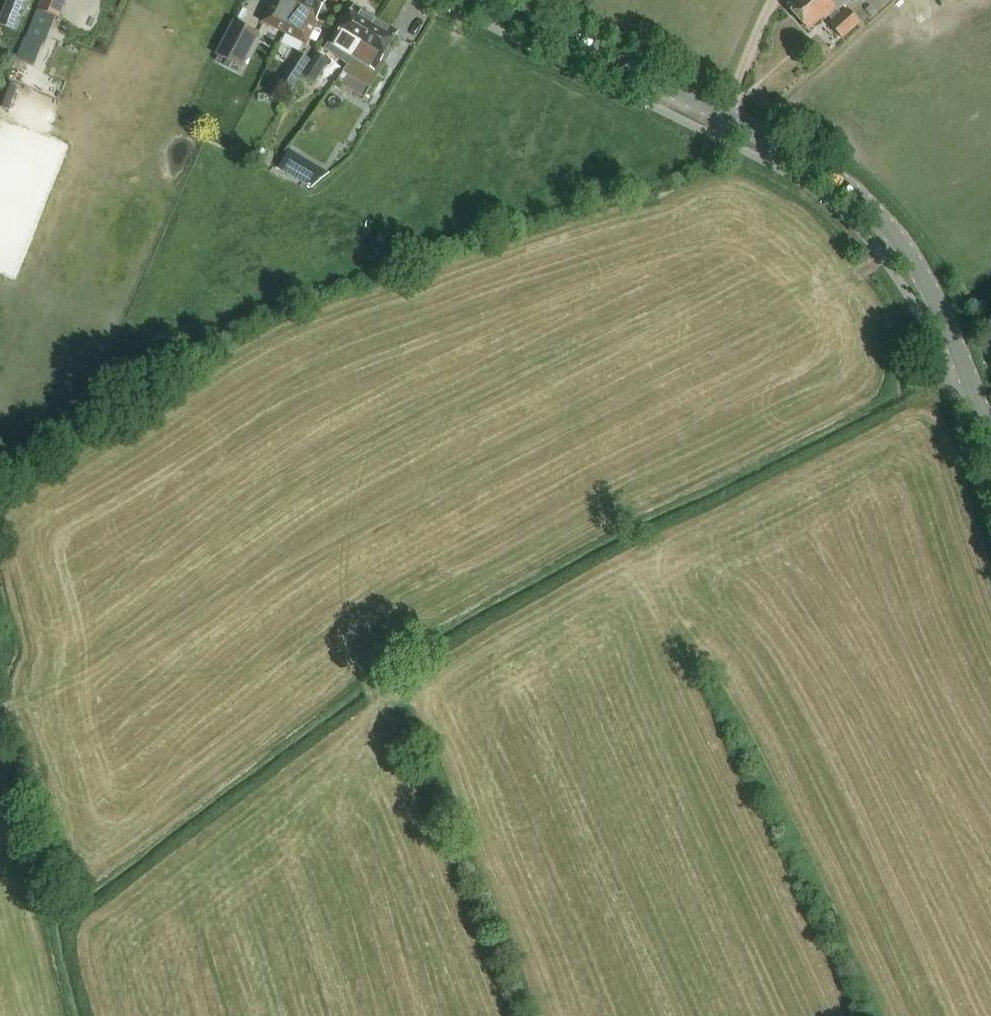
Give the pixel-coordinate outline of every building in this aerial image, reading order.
[(16,31),(27,1),(26,0),(9,0),(0,23),(0,25),(16,31)] [(65,0),(40,0),(25,37),(44,45),(55,16),(59,17),(65,0)] [(286,34),(303,0),(279,0),(278,2),(275,0),(263,23),(286,34)] [(286,34),(307,45),(319,23),(316,22),(327,0),(303,0),(286,34)] [(787,7),(809,30),(824,17),(843,39),(860,24),(843,5),(848,0),(795,0),(787,7)] [(352,61),(357,53),(377,20),(356,7),(338,38),(339,38),(337,42),(346,48),(342,55),(352,61)] [(381,62),(398,33),(377,20),(357,53),(352,61),(345,71),(360,80),(364,72),(375,79),(384,65),(381,62)] [(232,21),(215,54),(240,67),(257,34),(232,21)] [(304,76),(313,82),(330,57),(320,50),(312,62),(304,76)] [(290,97),(295,89),(312,62),(298,53),(281,79),(276,87),(290,97)] [(290,151),(279,169),(298,180),(308,161),(290,151)]
